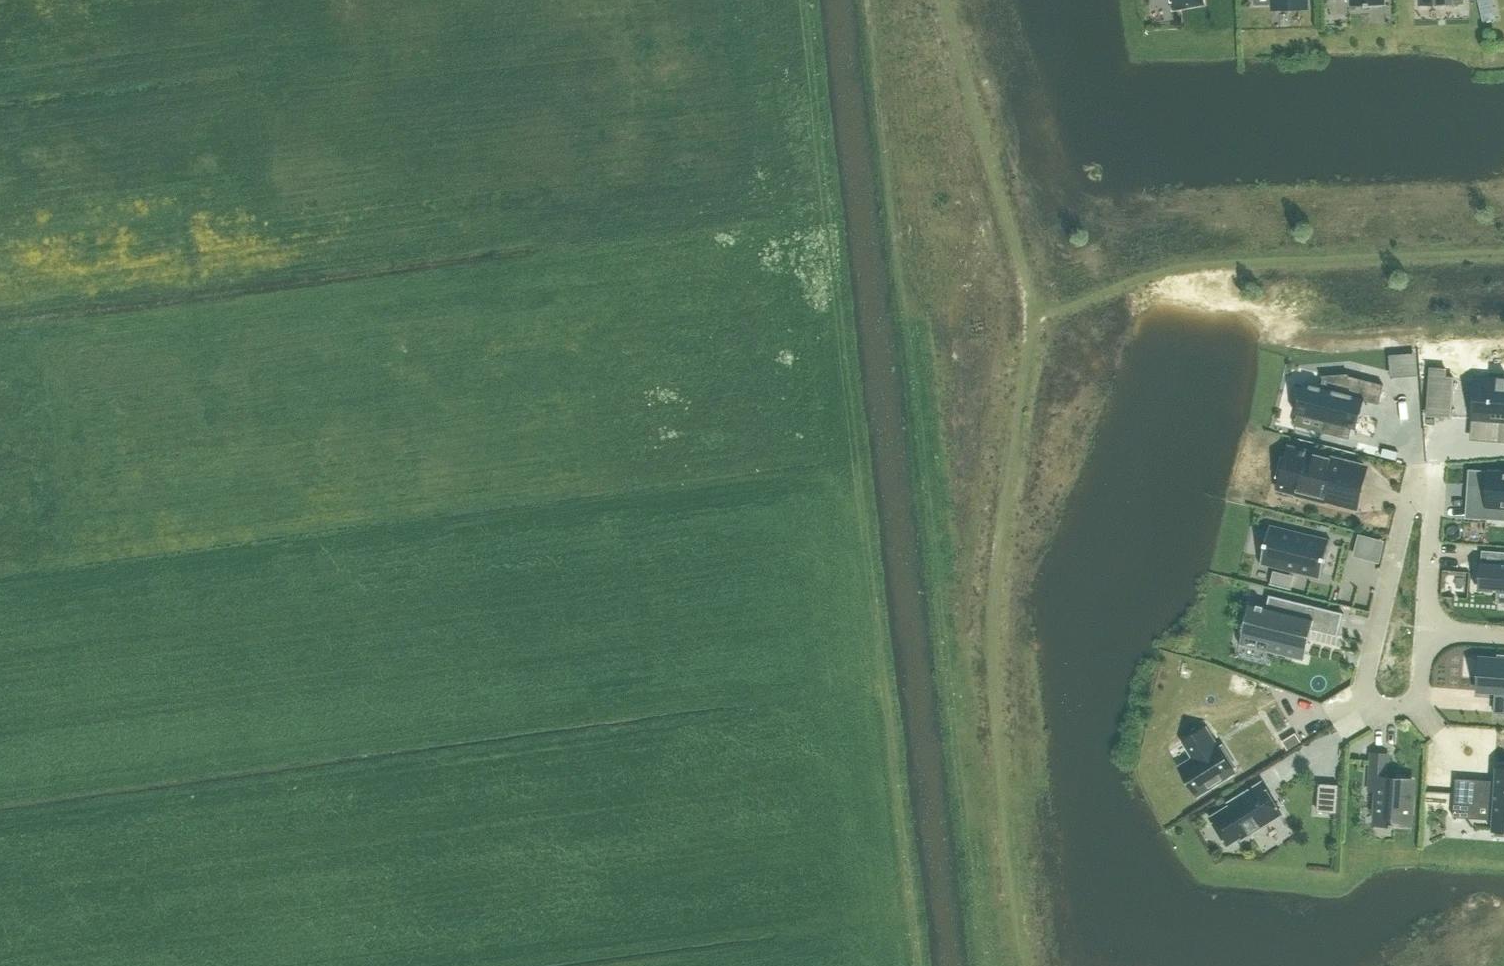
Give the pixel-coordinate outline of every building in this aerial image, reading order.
[(1139,26),(1172,22),(1169,0),(1136,0),(1139,26)] [(1174,2),(1182,10),(1187,9),(1193,8),(1198,7),(1201,0),(1174,0),(1174,2)] [(1275,9),(1307,8),(1307,0),(1275,0),(1275,9)] [(1431,368),(1428,416),(1452,417),(1455,377),(1446,377),(1447,369),(1431,368)] [(1300,406),(1298,414),(1310,416),(1326,421),(1323,432),(1350,439),(1353,427),(1355,428),(1356,423),(1353,422),(1354,418),(1357,419),(1361,400),(1379,404),(1384,384),(1349,376),(1349,374),(1322,376),(1323,377),(1324,377),(1321,388),(1306,384),(1300,406)] [(1490,419),(1501,420),(1500,441),(1503,441),(1503,378),(1500,378),(1500,377),(1498,377),(1498,381),(1493,381),(1491,397),(1490,397),(1490,402),(1491,402),(1490,419)] [(1381,456),(1383,448),(1359,442),(1357,451),(1381,456)] [(1283,457),(1278,476),(1300,482),(1297,495),(1325,502),(1325,499),(1357,507),(1367,468),(1306,453),(1307,451),(1302,449),(1302,451),(1289,448),(1287,458),(1283,457)] [(1470,485),(1489,486),(1488,506),(1503,507),(1503,473),(1471,470),(1470,485)] [(1488,506),(1488,505),(1472,504),(1472,516),(1488,517),(1488,506)] [(1270,524),(1261,564),(1262,565),(1263,561),(1321,575),(1320,579),(1321,579),(1331,539),(1330,538),(1329,542),(1271,528),(1272,524),(1270,524)] [(1480,590),(1485,590),(1503,591),(1503,552),(1483,550),(1482,562),(1480,583),(1480,590)] [(1274,572),(1271,583),(1270,583),(1270,584),(1292,589),(1292,588),(1291,588),(1294,577),(1274,572)] [(1253,606),(1247,633),(1272,639),(1269,651),(1301,659),(1301,660),(1305,661),(1305,659),(1301,658),(1305,643),(1309,644),(1309,642),(1305,641),(1308,629),(1338,637),(1344,613),(1270,595),(1267,608),(1265,607),(1265,606),(1258,604),(1258,605),(1251,604),(1251,603),(1250,603),(1250,605),(1253,606)] [(1479,691),(1497,692),(1496,712),(1503,713),(1503,655),(1499,655),(1499,659),(1481,658),(1479,691)] [(1195,758),(1181,767),(1198,794),(1235,772),(1233,768),(1236,766),(1223,745),(1220,747),(1218,744),(1217,745),(1207,728),(1185,741),(1195,758)] [(1296,734),(1283,742),(1288,750),(1301,743),(1296,734)] [(1373,753),(1370,790),(1379,791),(1377,824),(1391,825),(1391,827),(1395,827),(1395,825),(1410,826),(1413,780),(1387,778),(1389,754),(1373,753)] [(1493,831),(1495,832),(1496,826),(1503,827),(1503,767),(1503,768),(1498,767),(1498,772),(1497,772),(1495,803),(1493,831)] [(1457,778),(1454,817),(1468,818),(1469,802),(1469,801),(1470,779),(1457,778)] [(1230,806),(1212,817),(1228,844),(1240,837),(1242,839),(1283,814),(1263,782),(1229,804),(1230,806)] [(1320,784),(1318,811),(1337,812),(1339,785),(1320,784)]
